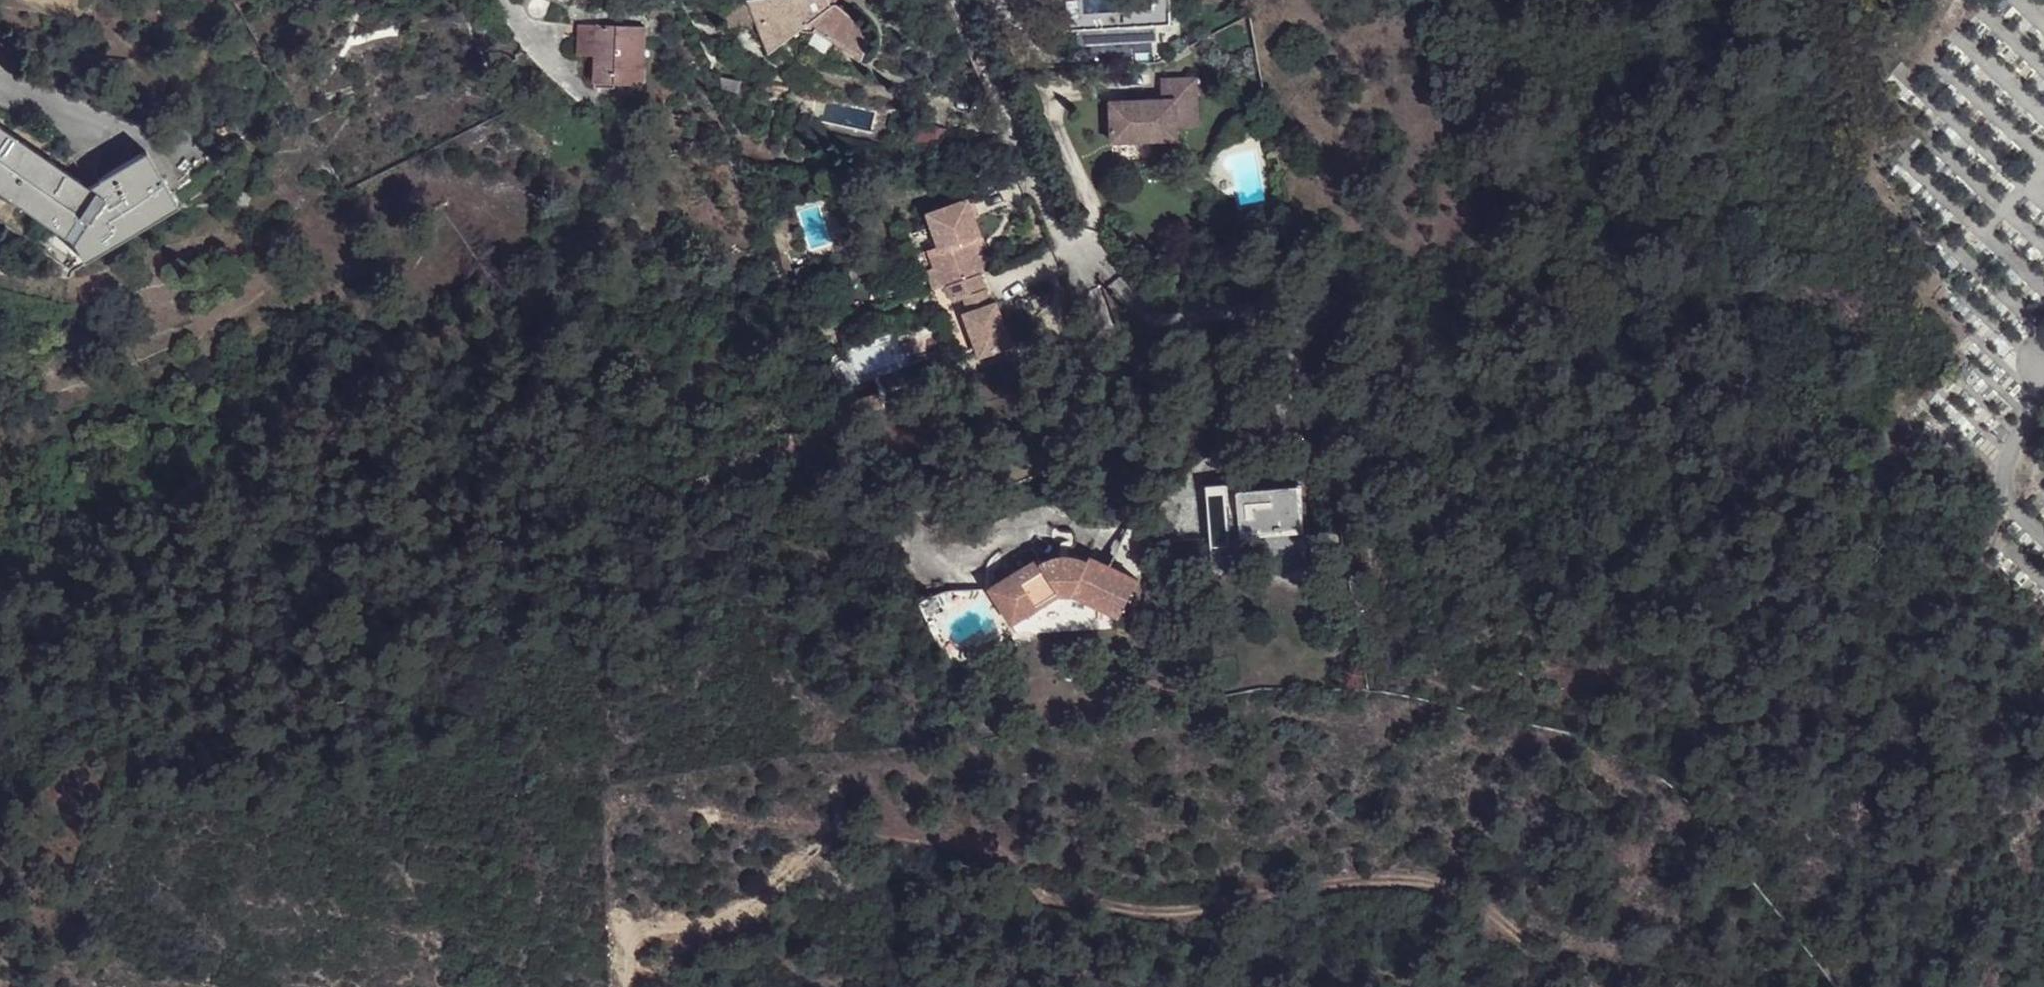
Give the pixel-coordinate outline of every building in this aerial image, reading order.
[(761,54),(799,29),(856,67),(866,38),(833,7),(828,8),(826,0),(742,0),(761,54)] [(2035,9),(2026,19),(2043,36),(2043,0),(2025,0),(2035,9)] [(593,80),(641,85),(645,27),(597,23),(593,80)] [(1084,47),(1156,43),(1155,30),(1083,34),(1084,47)] [(1196,73),(1160,77),(1161,98),(1110,103),(1114,142),(1180,136),(1178,121),(1200,119),(1196,73)] [(69,240),(77,259),(172,209),(145,155),(84,184),(0,128),(0,193),(69,240)] [(1180,136),(1114,142),(1117,162),(1181,156),(1180,136)] [(969,235),(980,231),(967,195),(924,211),(935,245),(927,248),(932,264),(939,283),(944,282),(976,270),(981,269),(973,246),(969,235)] [(984,242),(980,231),(969,235),(973,246),(984,242)] [(931,286),(939,283),(932,264),(923,267),(931,286)] [(987,300),(976,270),(944,282),(950,297),(961,294),(966,310),(961,312),(975,354),(1006,343),(991,298),(987,300)] [(1232,477),(1211,478),(1211,487),(1227,486),(1229,511),(1235,511),(1232,486),(1232,477)] [(1308,525),(1305,478),(1241,483),(1241,485),(1232,486),(1235,511),(1229,511),(1230,529),(1245,528),(1245,530),(1308,525)] [(1046,551),(997,576),(1022,616),(1067,588),(1124,610),(1140,574),(1093,549),(1069,544),(1046,551)]
